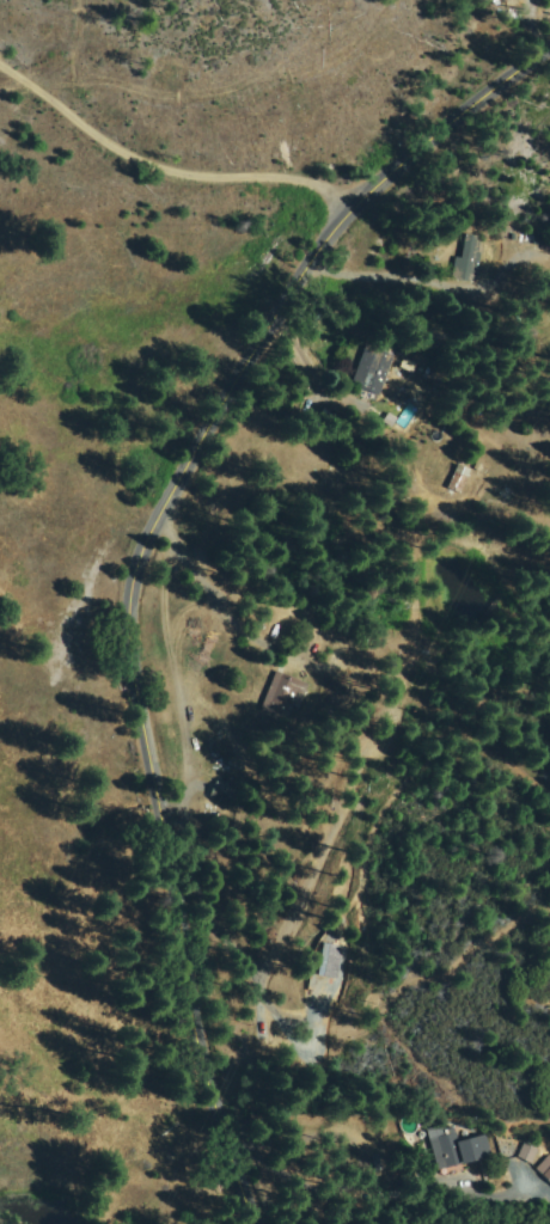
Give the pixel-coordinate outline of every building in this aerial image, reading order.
[(525,228),(549,230),(549,246),(532,245),(532,241),(524,241),(525,228)] [(482,235),(476,279),(452,276),(454,256),(463,257),(465,233),(482,235)] [(367,341),(393,350),(378,396),(352,386),(367,341)] [(399,366),(403,356),(416,362),(412,373),(399,366)] [(459,463),(471,469),(460,492),(447,486),(459,463)] [(477,463),(483,465),(481,471),(475,469),(477,463)] [(275,671),(310,686),(292,727),(258,712),(275,671)] [(381,738),(392,743),(387,753),(375,747),(381,738)] [(212,775),(230,782),(220,803),(202,796),(212,775)] [(330,796),(341,798),(338,807),(328,804),(330,796)] [(344,945),(343,979),(317,977),(319,944),(344,945)] [(452,1121),(457,1142),(487,1134),(491,1155),(438,1169),(427,1127),(452,1121)] [(525,1140),(539,1148),(533,1162),(519,1156),(525,1140)] [(537,1168),(549,1155),(549,1181),(537,1168)]
